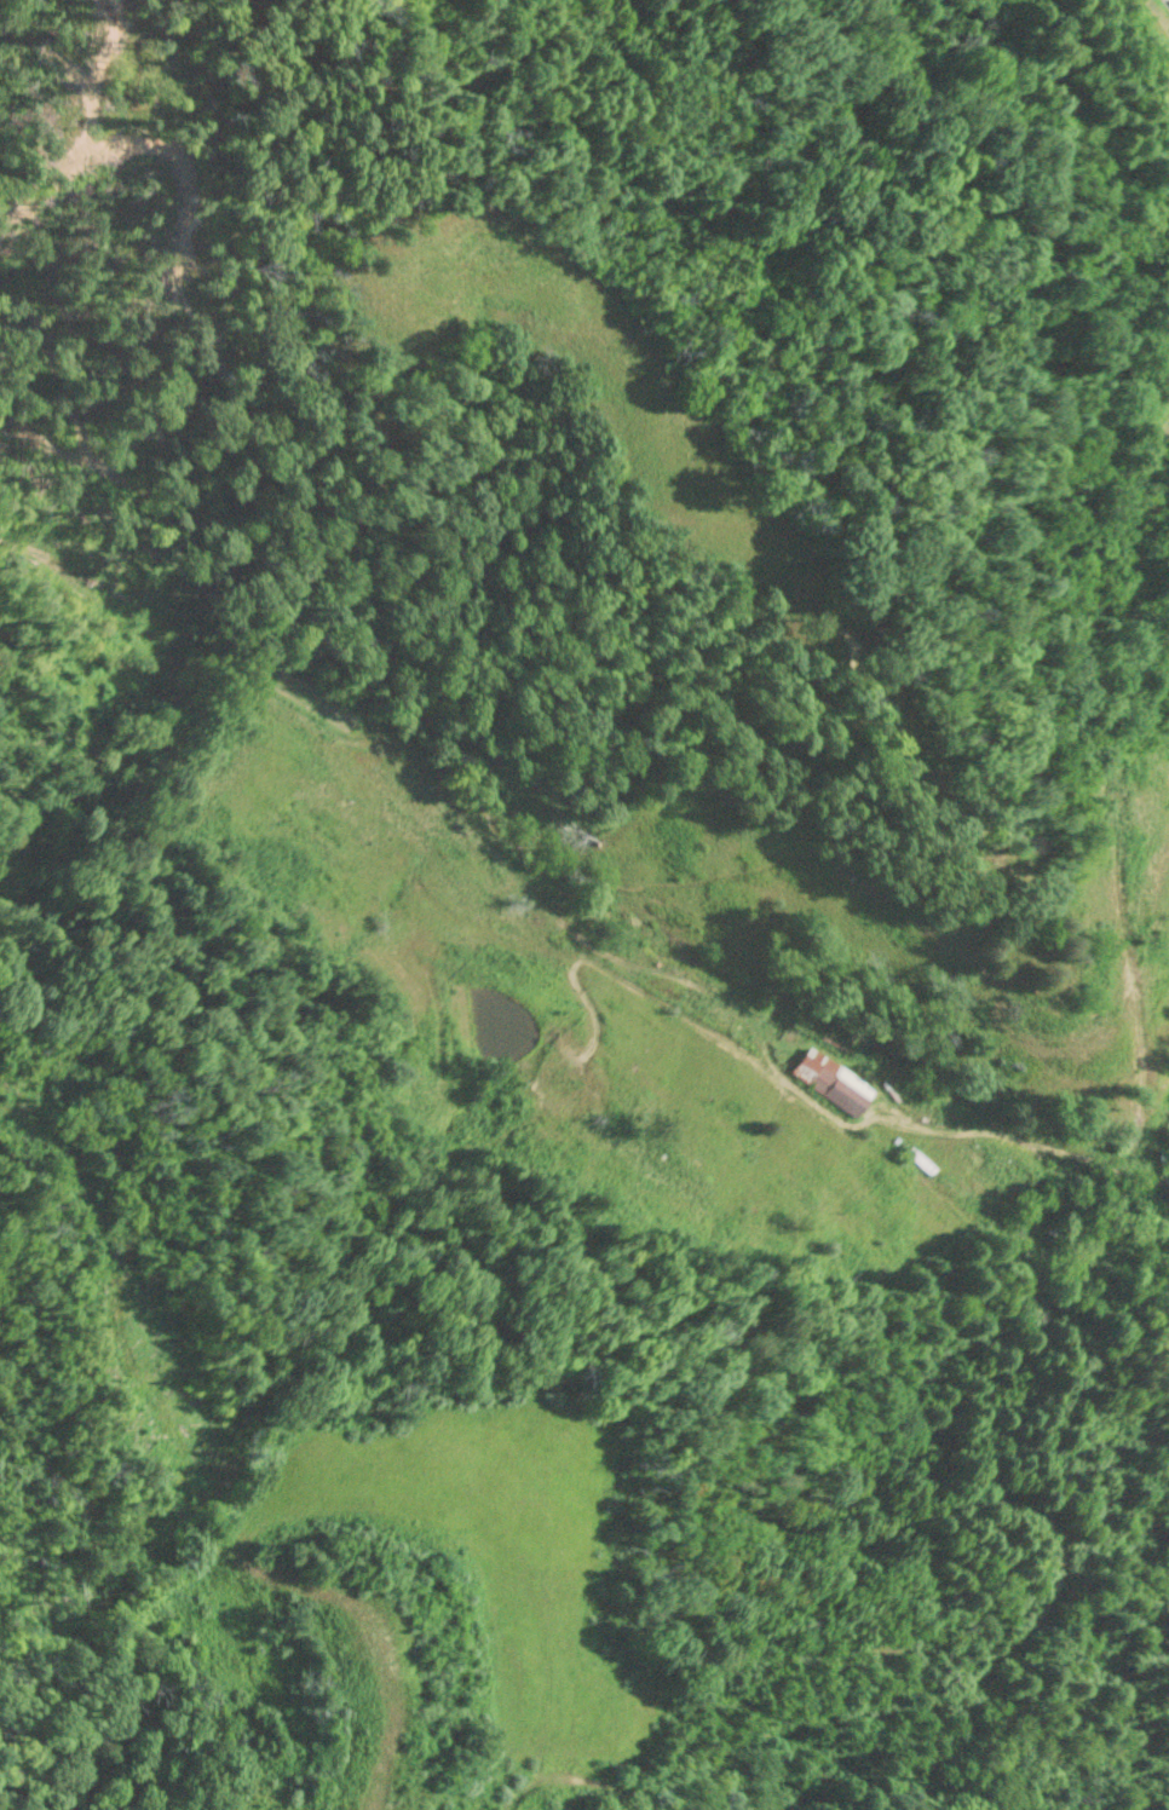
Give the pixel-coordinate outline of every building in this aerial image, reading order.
[(856,1118),(874,1090),(808,1048),(790,1077),(856,1118)]
